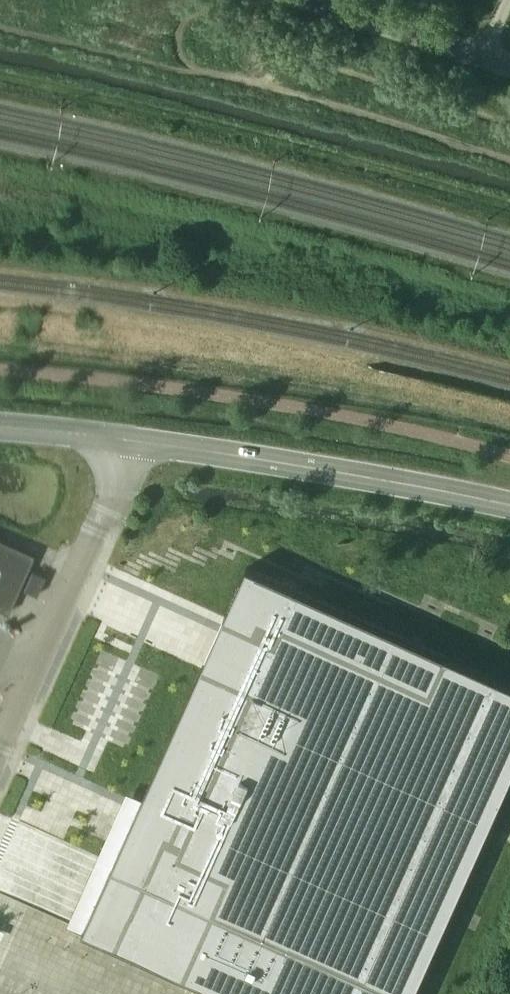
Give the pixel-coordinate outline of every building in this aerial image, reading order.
[(7,613),(33,556),(0,541),(0,610),(7,613)] [(83,932),(222,993),(414,993),(509,780),(509,685),(247,567),(224,619),(202,666),(140,805),(121,847),(83,932)]
